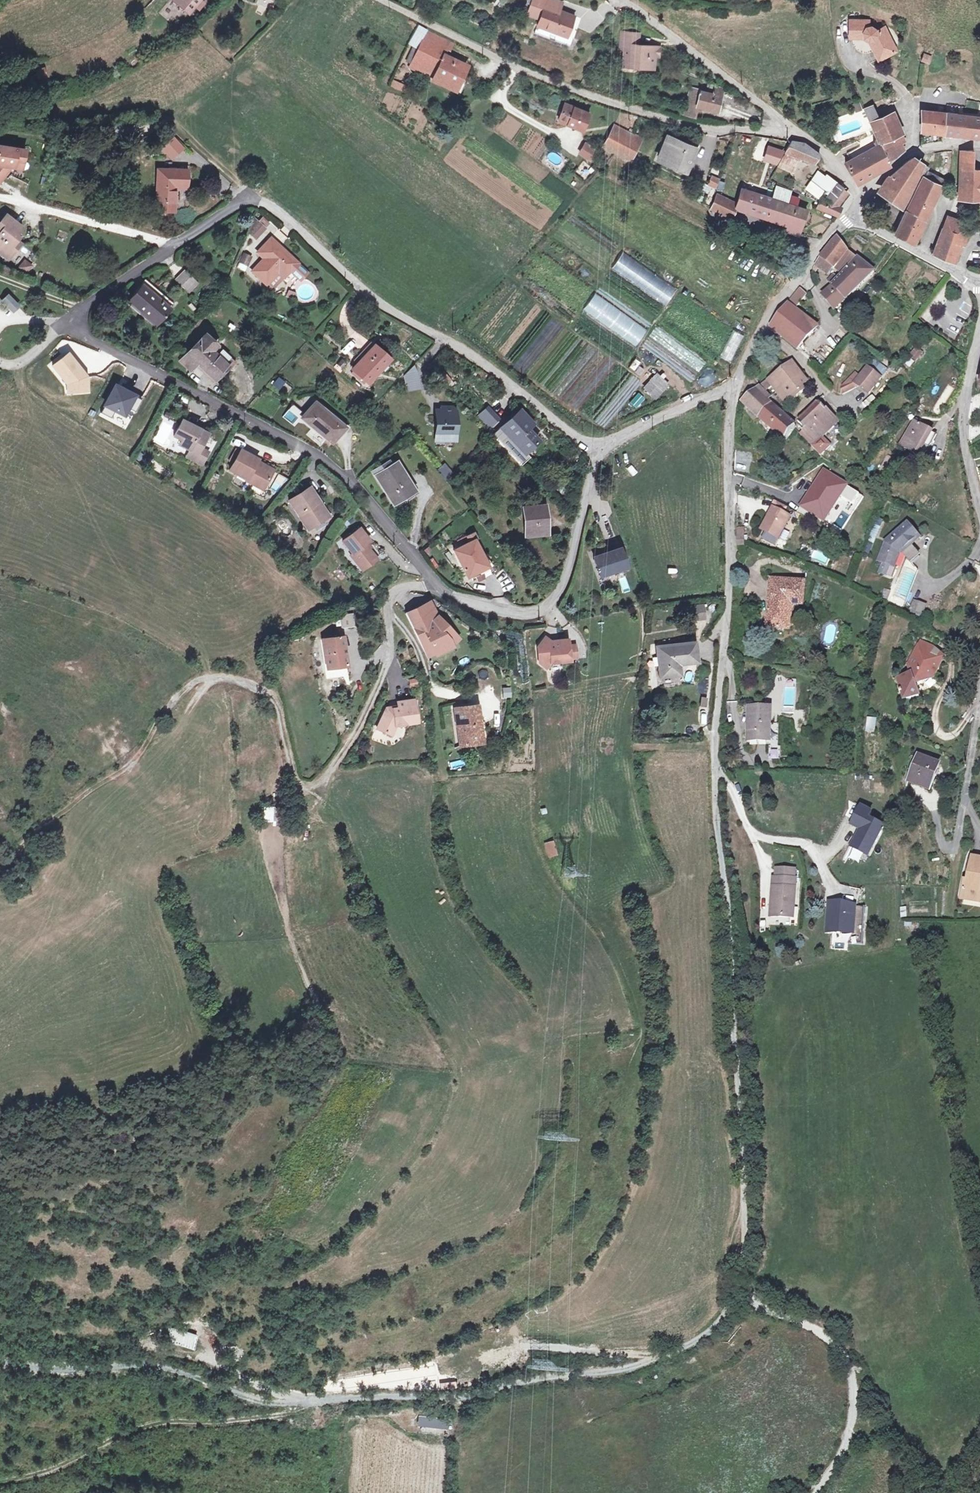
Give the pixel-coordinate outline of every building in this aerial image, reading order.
[(179,7),(179,11),(183,10),(188,15),(195,7),(199,10),(205,3),(201,0),(171,0),(179,7)] [(575,16),(560,11),(563,3),(555,0),(532,0),(531,3),(531,4),(543,8),(540,18),(537,25),(568,36),(575,16)] [(543,8),(531,4),(528,13),(540,18),(543,8)] [(874,28),(869,27),(869,22),(850,21),(850,37),(862,38),(864,37),(866,39),(870,41),(870,42),(875,52),(877,52),(880,58),(896,50),(884,27),(877,31),(874,28)] [(427,31),(424,37),(447,49),(450,42),(427,31)] [(660,47),(638,45),(639,34),(622,33),(621,50),(625,51),(624,61),(633,61),(638,67),(654,68),(655,56),(659,56),(660,47)] [(447,49),(424,37),(411,63),(424,69),(434,74),(432,80),(454,90),(455,88),(459,81),(466,67),(444,56),(447,49)] [(929,63),(932,57),(924,54),(922,61),(929,63)] [(691,64),(687,72),(695,75),(698,67),(691,64)] [(434,74),(424,69),(422,74),(432,79),(434,74)] [(390,87),(402,92),(405,84),(393,80),(390,87)] [(459,81),(455,88),(460,90),(464,84),(459,81)] [(697,105),(718,111),(720,103),(721,99),(724,89),(717,84),(714,95),(691,88),(689,98),(687,102),(697,105)] [(684,96),(682,114),(694,117),(697,105),(687,102),(689,98),(684,96)] [(565,104),(559,120),(583,130),(590,113),(565,104)] [(879,119),(873,105),(865,109),(871,122),(879,119)] [(962,135),(965,116),(947,114),(922,111),(921,130),(962,135)] [(903,133),(894,112),(879,119),(871,122),(877,137),(880,143),(901,133),(903,133)] [(965,116),(962,135),(979,137),(979,117),(965,116)] [(615,126),(613,131),(639,144),(641,139),(615,126)] [(613,131),(607,143),(618,149),(616,153),(631,161),(639,144),(613,131)] [(904,151),(900,141),(904,139),(901,133),(880,143),(888,159),(900,154),(904,151)] [(696,148),(668,136),(658,159),(690,172),(694,162),(690,161),(696,148)] [(845,163),(857,183),(885,167),(891,164),(888,159),(880,143),(877,137),(874,139),(876,145),(864,152),(860,146),(847,154),(851,160),(845,163)] [(171,160),(182,149),(173,139),(162,150),(171,160)] [(792,140),(786,151),(815,163),(820,154),(805,142),(792,140)] [(604,148),(616,153),(618,149),(607,143),(604,148)] [(596,150),(586,144),(580,153),(591,159),(596,150)] [(763,160),(779,166),(785,150),(769,144),(763,160)] [(8,172),(5,169),(6,167),(14,169),(15,161),(23,162),(25,151),(0,147),(0,182),(8,172)] [(973,168),(974,151),(961,150),(959,195),(979,196),(979,169),(973,168)] [(908,197),(919,173),(924,176),(927,170),(929,168),(923,164),(918,156),(913,158),(908,161),(889,178),(892,181),(883,194),(902,207),(908,197)] [(15,161),(14,169),(22,170),(23,162),(15,161)] [(175,189),(175,188),(186,188),(187,171),(158,170),(157,212),(174,212),(175,194),(172,193),(172,189),(175,189)] [(944,179),(927,170),(924,176),(941,185),(944,179)] [(825,196),(827,194),(837,182),(828,174),(825,177),(818,172),(810,181),(811,182),(824,192),(825,192),(823,194),(825,196)] [(716,188),(721,178),(712,175),(708,185),(716,188)] [(942,185),(941,185),(924,176),(908,208),(925,221),(942,185)] [(747,181),(744,189),(771,198),(774,190),(747,181)] [(824,192),(811,182),(807,188),(819,198),(824,192)] [(844,188),(837,182),(827,194),(835,200),(842,191),(843,190),(844,188)] [(772,203),(773,199),(771,198),(744,189),(742,188),(738,205),(760,212),(772,216),(776,204),(772,203)] [(829,213),(838,217),(843,210),(838,206),(848,194),(843,190),(842,191),(835,200),(833,203),(830,202),(829,213)] [(736,203),(716,195),(711,208),(713,209),(719,212),(728,216),(729,217),(736,203)] [(786,203),(773,199),(772,203),(776,204),(772,216),(790,222),(787,229),(798,235),(807,210),(796,207),(799,198),(789,195),(786,203)] [(830,202),(820,198),(816,207),(829,213),(830,202)] [(914,243),(925,221),(908,208),(904,215),(903,219),(896,234),(914,243)] [(719,212),(716,217),(726,222),(728,216),(719,212)] [(10,260),(18,251),(13,247),(17,241),(15,239),(23,229),(5,215),(0,222),(0,253),(10,260)] [(964,235),(967,224),(948,217),(944,227),(964,235)] [(259,222),(254,218),(248,232),(255,239),(269,224),(263,218),(259,222)] [(955,263),(964,235),(944,227),(933,254),(955,263)] [(306,272),(297,264),(298,263),(271,238),(258,253),(264,259),(253,271),(267,284),(269,283),(285,277),(290,271),(299,279),(302,279),(306,275),(306,272)] [(822,257),(821,258),(834,268),(837,271),(850,253),(839,238),(832,244),(822,257)] [(13,247),(18,251),(22,245),(17,241),(13,247)] [(678,290),(624,251),(611,268),(665,307),(678,290)] [(874,272),(858,259),(858,260),(850,253),(837,271),(842,274),(837,278),(834,275),(829,282),(834,286),(823,296),(835,312),(874,272)] [(244,254),(238,267),(245,271),(251,257),(244,254)] [(834,268),(821,258),(816,266),(819,269),(828,276),(834,268)] [(26,273),(32,266),(25,261),(19,268),(26,273)] [(175,281),(186,291),(196,281),(185,270),(175,281)] [(274,288),(285,277),(269,283),(274,288)] [(156,326),(174,304),(147,281),(128,303),(156,326)] [(196,281),(186,291),(189,293),(199,283),(196,281)] [(771,328),(798,350),(818,327),(797,308),(807,295),(800,288),(786,302),(771,328)] [(296,293),(289,291),(287,296),(298,299),(296,293)] [(647,329),(595,292),(583,310),(635,347),(647,329)] [(0,303),(9,311),(15,305),(7,297),(0,303)] [(215,380),(228,367),(230,369),(236,362),(205,334),(180,361),(190,370),(197,363),(195,361),(196,359),(203,365),(201,367),(215,380)] [(820,346),(827,357),(838,350),(832,339),(820,346)] [(346,354),(356,346),(352,342),(343,349),(346,354)] [(389,360),(371,344),(357,360),(359,363),(353,370),(354,371),(365,381),(368,384),(389,360)] [(916,348),(910,356),(917,362),(923,354),(916,348)] [(74,393),(88,392),(87,377),(68,354),(53,366),(67,385),(73,385),(74,393)] [(860,379),(856,384),(869,394),(888,371),(874,361),(868,369),(860,379)] [(800,372),(792,362),(783,370),(791,380),(800,372)] [(415,366),(404,377),(408,391),(419,389),(415,366)] [(228,367),(215,380),(217,382),(230,369),(228,367)] [(769,380),(760,387),(765,392),(773,386),(778,392),(782,389),(790,398),(792,395),(793,396),(803,387),(808,383),(800,372),(791,380),(783,370),(769,380)] [(363,383),(365,381),(354,371),(352,373),(363,383)] [(856,384),(860,379),(855,375),(843,386),(842,397),(856,384)] [(277,377),(272,386),(280,390),(285,381),(277,377)] [(142,401),(115,387),(101,414),(111,419),(115,411),(121,414),(125,415),(128,409),(136,413),(142,401)] [(760,387),(755,391),(764,401),(767,399),(770,397),(765,392),(760,387)] [(805,390),(803,387),(793,396),(792,395),(790,398),(792,401),(805,390)] [(782,389),(778,392),(786,401),(790,398),(782,389)] [(760,417),(771,403),(767,399),(764,401),(755,391),(743,402),(760,417)] [(302,418),(332,443),(345,428),(314,402),(302,418)] [(819,402),(799,422),(806,429),(804,431),(822,437),(839,422),(819,402)] [(777,409),(771,403),(760,417),(786,440),(797,427),(777,409)] [(443,416),(436,416),(436,447),(453,447),(453,441),(456,432),(453,416),(451,416),(451,407),(443,407),(443,416)] [(521,409),(501,428),(509,437),(525,453),(538,441),(526,429),(530,426),(534,422),(521,409)] [(485,410),(477,417),(488,429),(497,421),(485,410)] [(182,440),(179,445),(191,451),(198,454),(195,460),(203,463),(211,448),(203,444),(208,434),(182,421),(174,436),(182,440)] [(915,422),(901,446),(924,459),(937,434),(921,426),(915,423),(915,422)] [(538,441),(541,438),(530,426),(526,429),(538,441)] [(509,437),(501,428),(498,431),(506,440),(509,437)] [(822,437),(804,431),(800,434),(821,456),(831,446),(822,437)] [(229,461),(233,464),(240,452),(236,449),(229,461)] [(258,460),(258,459),(241,450),(240,452),(233,464),(230,471),(247,479),(246,481),(263,490),(273,472),(256,463),(258,460)] [(188,456),(195,460),(198,454),(191,451),(188,456)] [(735,451),(735,473),(751,473),(752,452),(735,451)] [(258,460),(256,463),(273,472),(274,468),(258,460)] [(395,504),(403,498),(402,496),(404,494),(406,497),(413,492),(395,463),(391,466),(388,462),(373,472),(376,476),(377,475),(395,504)] [(438,471),(446,480),(452,475),(444,466),(438,471)] [(822,510),(829,515),(847,486),(824,471),(815,486),(816,487),(814,491),(812,490),(801,506),(812,513),(818,517),(822,510)] [(317,503),(319,502),(309,487),(289,501),(309,530),(326,518),(317,503)] [(773,508),(785,514),(788,508),(775,501),(774,505),(773,508)] [(317,503),(326,518),(329,517),(319,502),(317,503)] [(546,535),(543,506),(523,508),(526,535),(538,534),(538,536),(546,535)] [(797,512),(808,519),(812,513),(801,506),(797,512)] [(785,514),(773,508),(762,530),(779,539),(791,518),(785,514)] [(829,515),(822,510),(818,517),(824,521),(829,515)] [(902,552),(919,537),(908,524),(887,542),(880,560),(884,562),(880,573),(893,578),(897,567),(894,566),(902,552)] [(363,571),(380,557),(370,545),(371,543),(359,528),(345,540),(357,554),(353,558),(363,571)] [(469,542),(453,551),(468,578),(488,567),(474,541),(478,539),(474,532),(466,536),(469,542)] [(604,550),(591,554),(599,576),(607,573),(608,575),(616,572),(617,575),(628,571),(619,545),(608,549),(607,546),(603,547),(604,550)] [(903,554),(911,564),(919,557),(919,553),(913,547),(911,547),(903,554)] [(805,582),(771,579),(767,628),(791,630),(793,605),(804,606),(805,582)] [(882,599),(888,601),(891,593),(885,591),(882,599)] [(431,617),(433,622),(440,614),(433,600),(424,604),(431,617)] [(915,602),(911,610),(924,615),(927,606),(915,602)] [(433,622),(431,617),(424,604),(406,614),(424,651),(432,647),(436,655),(447,650),(453,647),(450,639),(456,634),(440,614),(433,622)] [(688,608),(690,621),(705,619),(703,605),(688,608)] [(341,629),(355,626),(353,613),(339,616),(341,629)] [(453,647),(459,638),(456,634),(450,639),(453,647)] [(323,640),(328,668),(347,665),(342,637),(323,640)] [(553,662),(569,661),(569,659),(568,647),(567,640),(550,642),(545,637),(537,643),(540,664),(548,668),(553,662)] [(902,693),(905,700),(919,695),(914,684),(928,679),(932,672),(935,673),(942,661),(938,659),(931,661),(928,660),(933,648),(921,642),(909,665),(912,667),(910,670),(911,674),(897,679),(901,690),(899,691),(900,693),(902,693)] [(695,643),(657,647),(661,677),(679,675),(678,664),(697,662),(695,643)] [(575,646),(568,647),(569,659),(576,658),(575,646)] [(432,647),(424,651),(428,659),(436,655),(432,647)] [(933,648),(928,660),(931,661),(938,659),(942,661),(943,659),(933,648)] [(408,680),(410,687),(419,685),(417,678),(408,680)] [(511,698),(512,687),(502,687),(502,698),(511,698)] [(413,700),(397,703),(398,708),(393,709),(393,707),(386,708),(377,729),(391,735),(396,725),(417,722),(413,700)] [(481,729),(478,705),(454,708),(457,725),(459,725),(461,746),(483,743),(481,729)] [(748,741),(770,741),(771,708),(749,707),(749,716),(751,716),(751,731),(748,731),(748,741)] [(481,729),(483,743),(490,742),(488,728),(481,729)] [(779,741),(770,741),(770,754),(773,754),(779,754),(779,747),(779,741)] [(929,787),(934,776),(938,764),(929,760),(919,756),(909,779),(929,787)] [(463,759),(449,762),(451,770),(465,766),(463,759)] [(264,822),(279,822),(279,807),(264,807),(264,822)] [(871,813),(862,808),(852,825),(861,830),(852,847),(865,854),(873,840),(877,842),(884,828),(867,819),(871,813)] [(544,842),(546,858),(557,856),(555,841),(544,842)] [(973,857),(967,880),(965,880),(961,898),(979,902),(979,896),(979,858),(973,857)] [(777,878),(795,879),(796,870),(777,869),(777,878)] [(795,879),(777,878),(773,877),(770,916),(791,918),(791,908),(795,908),(797,879),(795,879)] [(828,901),(826,932),(849,934),(848,944),(863,945),(866,907),(842,905),(842,902),(828,901)] [(195,1350),(198,1335),(176,1330),(172,1345),(195,1350)]
